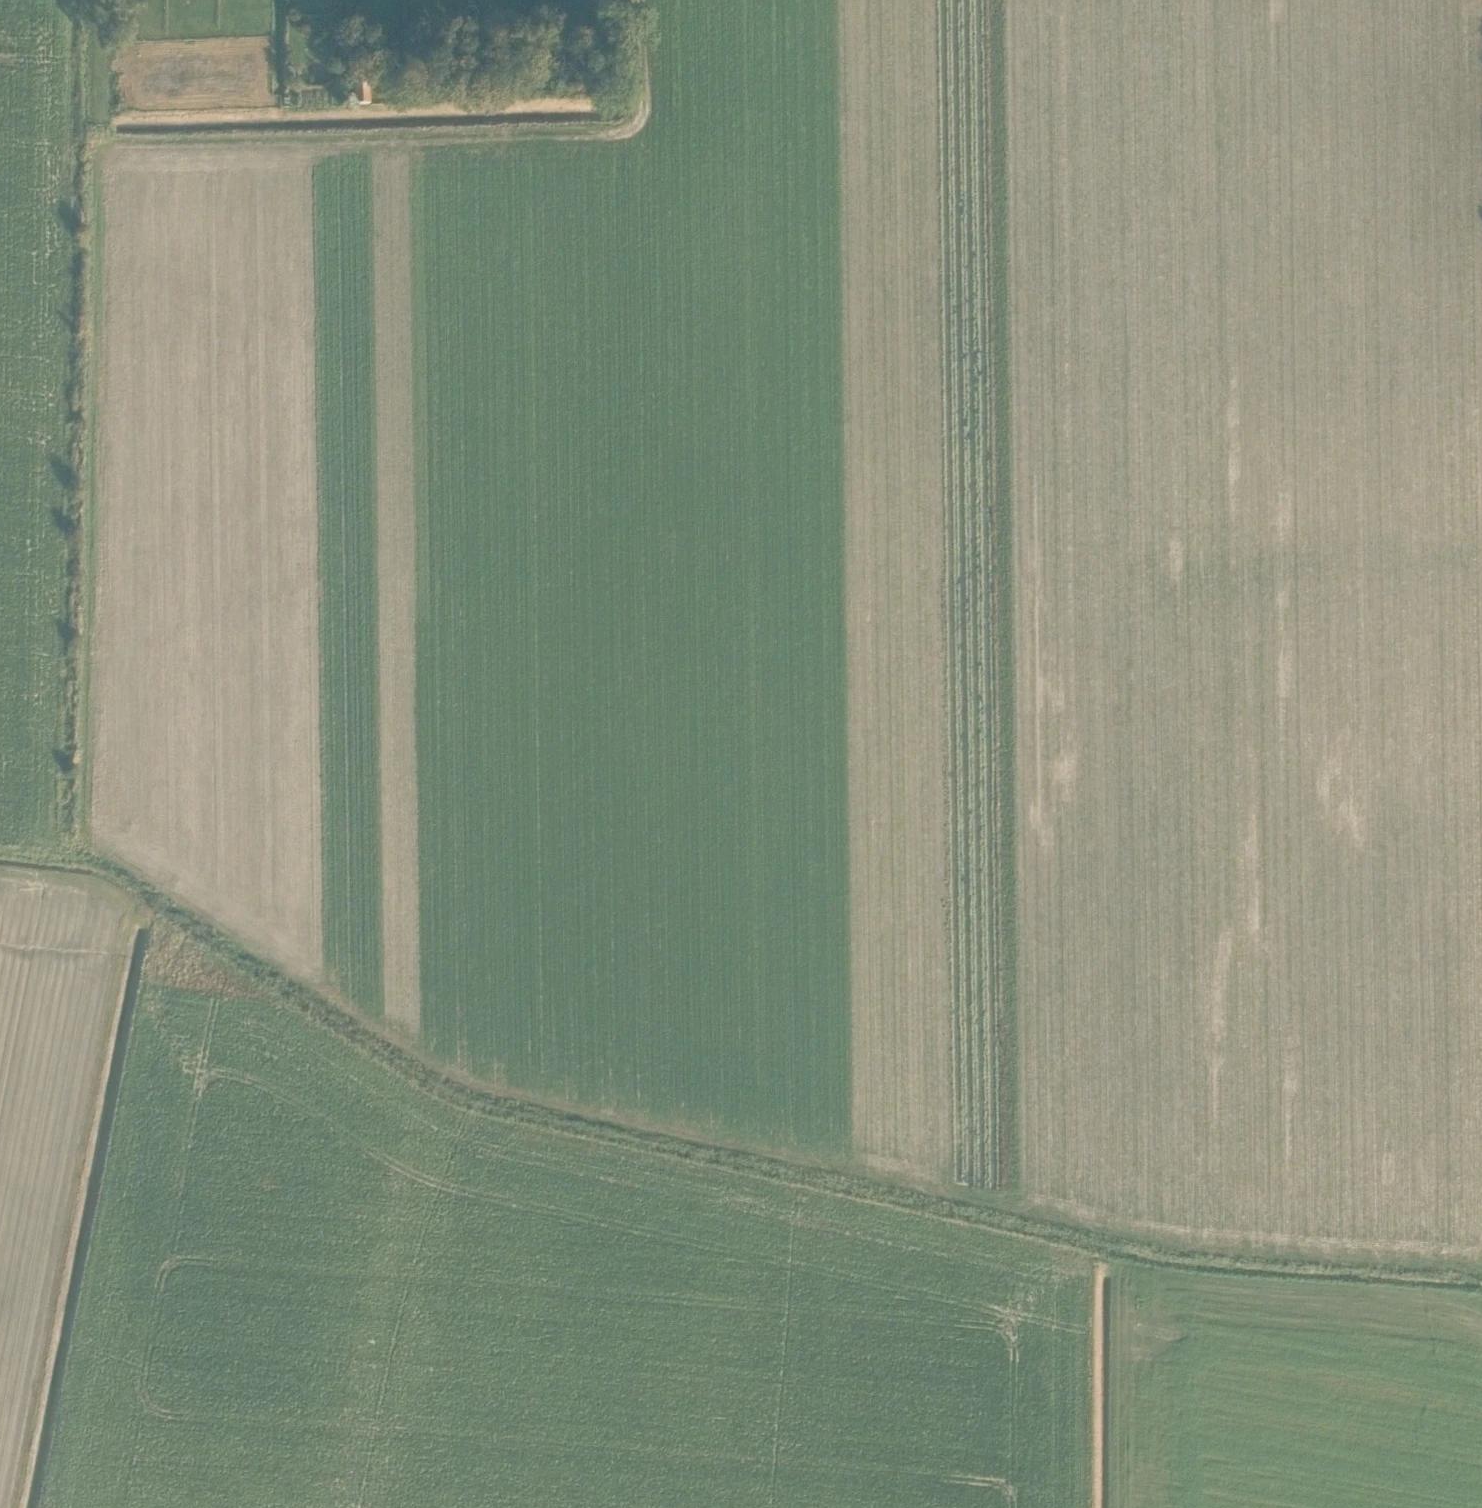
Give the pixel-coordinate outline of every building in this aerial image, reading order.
[(359,80),(360,104),(370,104),(369,80),(359,80)]
